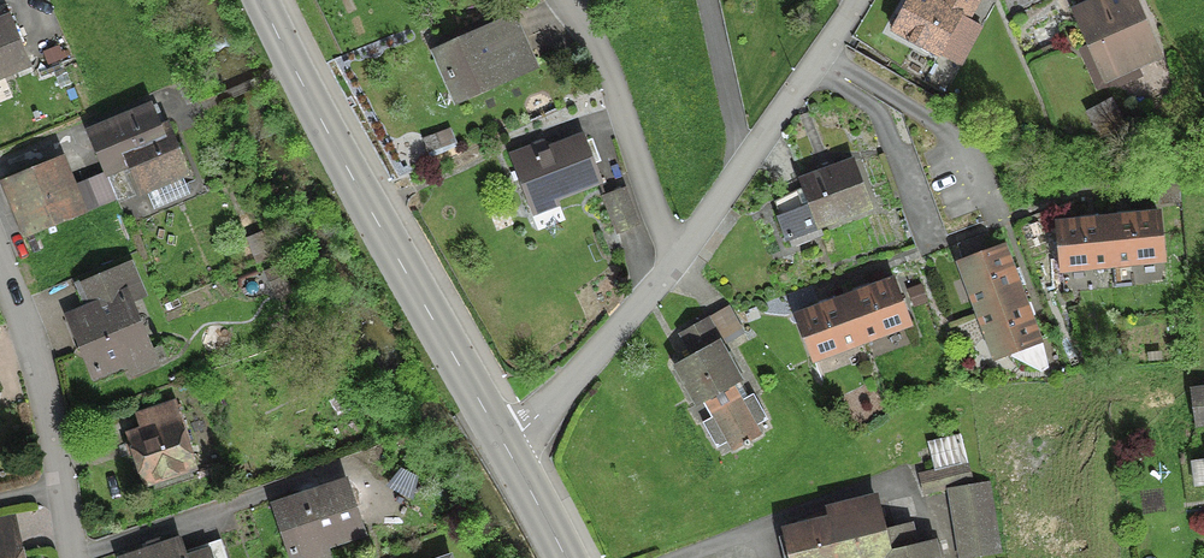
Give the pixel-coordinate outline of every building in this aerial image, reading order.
[(937,57),(967,0),(932,0),(931,1),(929,0),(908,0),(890,32),(937,57)] [(1128,0),(1108,0),(1075,15),(1090,48),(1097,45),(1108,70),(1128,61),(1131,66),(1154,56),(1128,0)] [(456,102),(532,68),(510,17),(477,32),(478,35),(435,54),(456,102)] [(27,66),(8,19),(0,22),(0,78),(27,66)] [(1107,100),(1091,109),(1102,130),(1119,122),(1107,100)] [(139,194),(186,174),(166,127),(158,130),(149,108),(86,134),(104,176),(127,166),(139,194)] [(554,200),(597,182),(581,140),(545,153),(542,146),(510,160),(528,202),(551,192),(554,200)] [(8,181),(30,235),(75,216),(53,163),(8,181)] [(851,163),(799,183),(804,196),(774,207),(789,249),(810,241),(808,233),(817,230),(817,228),(868,209),(851,163)] [(1162,200),(1176,198),(1173,172),(1159,173),(1162,200)] [(636,227),(622,191),(602,199),(616,235),(636,227)] [(1161,260),(1157,217),(1106,222),(1110,265),(1161,260)] [(1110,265),(1106,222),(1055,227),(1059,270),(1110,265)] [(266,232),(245,240),(255,264),(276,256),(266,232)] [(977,312),(1018,297),(1000,248),(959,264),(977,312)] [(140,295),(129,269),(79,289),(89,311),(69,319),(93,375),(146,353),(124,302),(140,295)] [(278,270),(266,275),(276,299),(288,294),(278,270)] [(907,324),(892,283),(844,301),(859,342),(907,324)] [(912,307),(924,303),(918,288),(907,293),(912,307)] [(1036,344),(1024,313),(1018,297),(977,312),(995,360),(1009,354),(1010,357),(1039,373),(1044,364),(1039,343),(1036,344)] [(859,342),(844,301),(796,319),(811,360),(859,342)] [(719,344),(706,320),(686,331),(699,354),(674,368),(695,405),(701,402),(710,418),(700,424),(714,449),(725,443),(730,453),(742,446),(744,448),(748,446),(747,443),(759,436),(754,427),(765,421),(751,396),(739,402),(730,386),(737,382),(716,345),(719,344)] [(1203,426),(1203,390),(1189,392),(1194,427),(1203,426)] [(186,442),(173,403),(134,416),(140,434),(127,438),(142,484),(146,483),(152,485),(161,482),(163,477),(192,467),(183,443),(186,442)] [(934,473),(917,478),(922,497),(969,484),(957,438),(927,446),(934,473)] [(273,509),(289,557),(361,533),(344,484),(273,509)] [(949,492),(960,557),(965,557),(995,553),(985,486),(949,492)] [(914,551),(907,525),(883,532),(877,509),(781,533),(788,557),(883,557),(914,551)] [(219,546),(183,557),(178,541),(125,557),(223,557),(219,546)] [(914,551),(883,557),(933,557),(930,546),(914,551)] [(16,547),(0,551),(0,557),(19,557),(16,547)]
